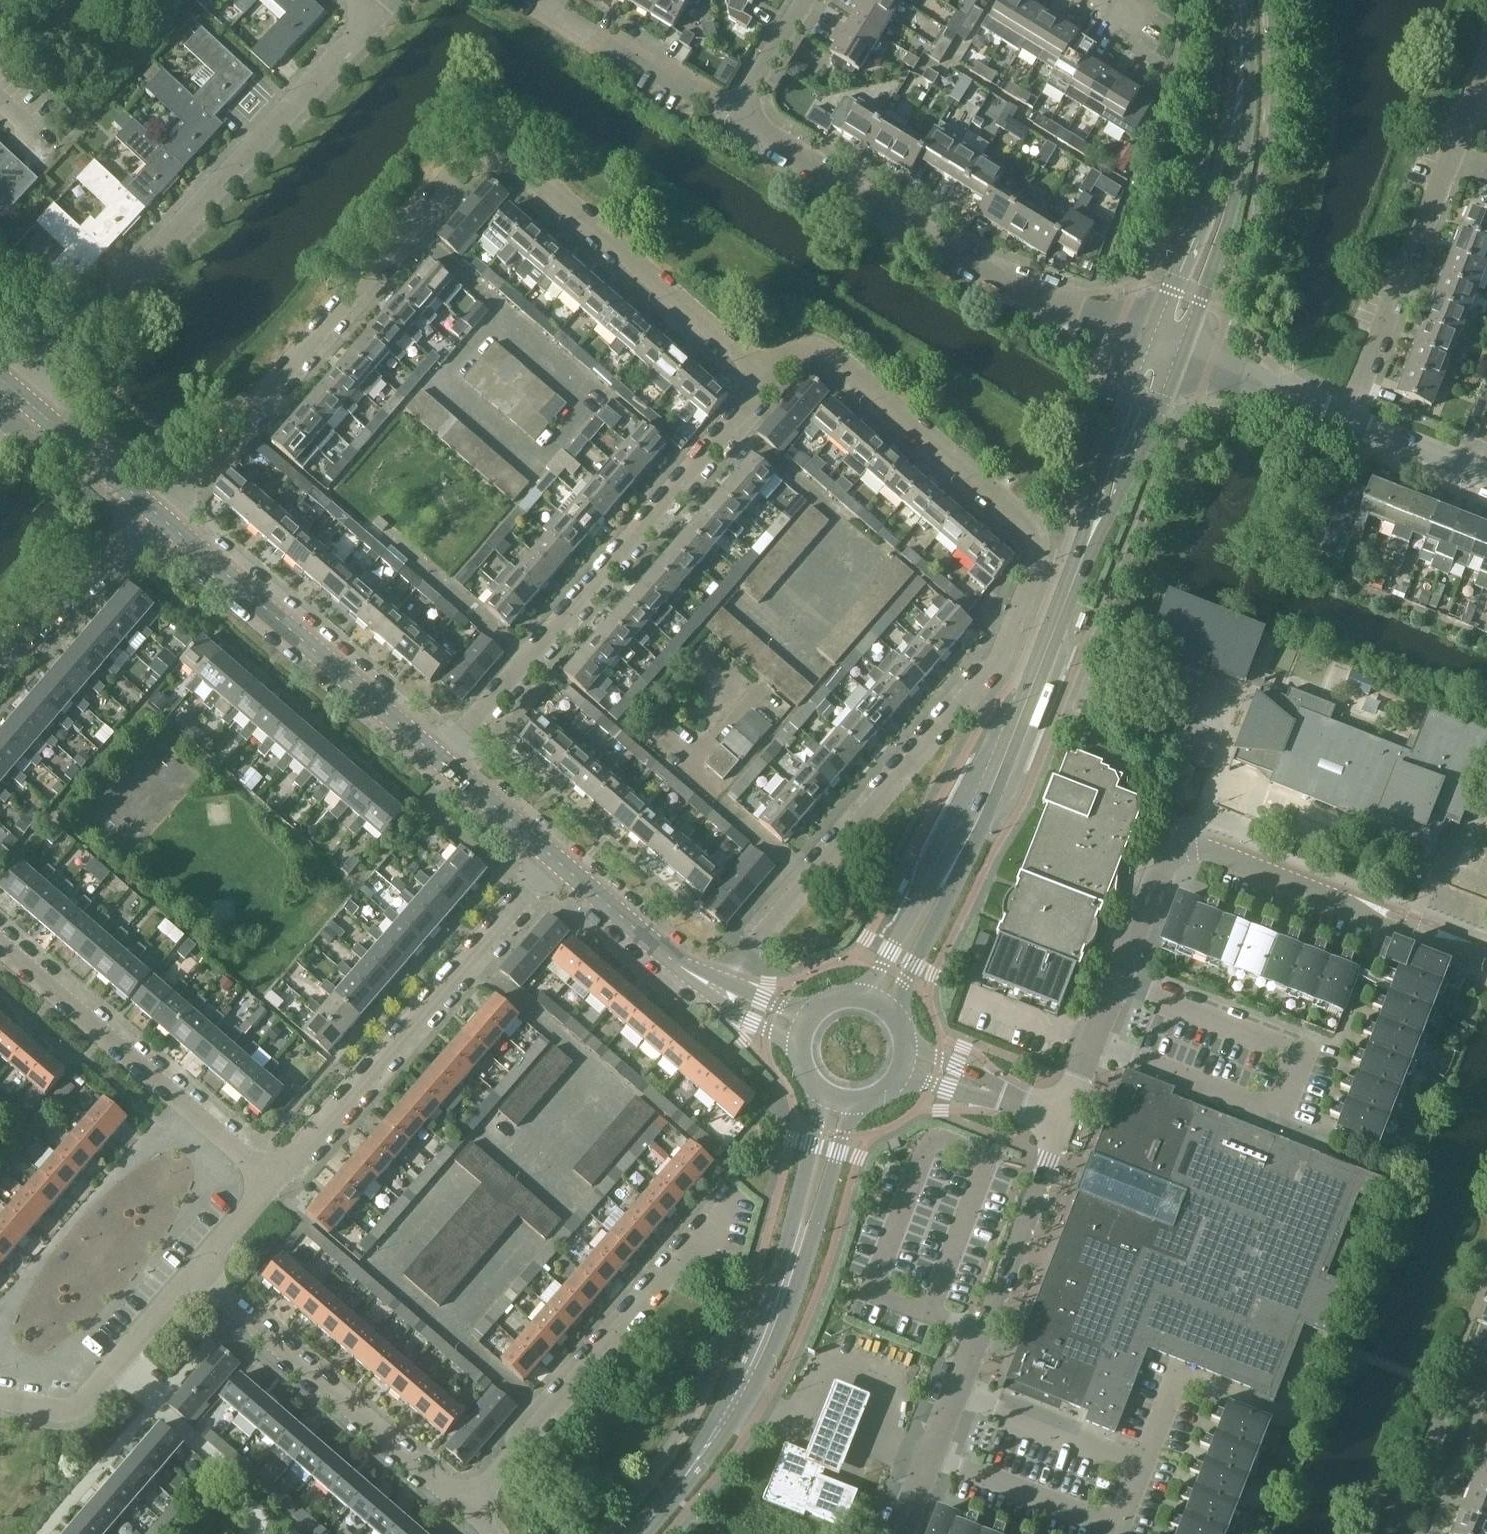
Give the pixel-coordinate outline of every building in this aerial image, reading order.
[(255,2),(257,0),(243,0),(235,9),(242,16),(255,2)] [(290,20),(273,38),(268,34),(250,53),(269,71),(322,14),(307,0),(269,0),(290,20)] [(650,17),(660,0),(629,0),(627,3),(650,17)] [(689,0),(660,0),(650,17),(672,31),(691,1),(689,0)] [(730,18),(747,29),(753,20),(743,14),(749,4),(752,6),(756,0),(726,0),(730,18)] [(881,37),(891,19),(861,0),(855,0),(851,7),(857,10),(851,19),(881,37)] [(891,19),(902,2),(898,0),(861,0),(891,19)] [(1009,31),(1028,0),(1002,0),(990,20),(1009,31)] [(1026,42),(1043,14),(1034,8),(1038,2),(1035,0),(1028,0),(1009,31),(1026,42)] [(974,6),(967,18),(976,24),(983,12),(974,6)] [(1053,19),(1043,14),(1026,42),(1027,42),(1022,51),(1039,61),(1044,53),(1065,18),(1056,13),(1053,19)] [(967,18),(960,28),(970,34),(976,24),(967,18)] [(1074,24),(1065,18),(1044,53),(1060,63),(1069,49),(1070,50),(1079,36),(1070,30),(1074,24)] [(881,37),(851,19),(846,28),(840,24),(835,32),(870,54),(881,37)] [(218,73),(193,99),(192,100),(214,119),(214,118),(253,77),(201,29),(187,44),(218,73)] [(943,35),(953,41),(957,35),(947,29),(943,35)] [(688,47),(695,36),(685,30),(678,41),(688,47)] [(853,69),(859,72),(870,54),(835,32),(830,41),(836,45),(829,55),(831,56),(829,60),(830,68),(843,75),(851,73),(853,69)] [(943,35),(936,46),(946,52),(953,41),(943,35)] [(936,46),(930,57),(939,63),(946,52),(936,46)] [(1052,77),(1070,88),(1091,54),(1083,49),(1079,55),(1070,50),(1069,49),(1060,63),(1052,77)] [(902,63),(913,69),(914,70),(920,59),(909,53),(902,63)] [(1082,107),(1087,99),(1105,71),(1096,66),(1100,59),(1091,54),(1070,88),(1065,96),(1082,107)] [(728,82),(738,61),(726,55),(716,77),(728,82)] [(969,71),(980,78),(986,68),(975,61),(969,71)] [(933,85),(939,75),(928,68),(922,78),(933,85)] [(980,78),(991,84),(997,74),(986,68),(980,78)] [(188,123),(164,148),(163,149),(184,168),(223,126),(214,118),(214,119),(192,100),(193,99),(162,70),(145,89),(155,98),(158,95),(188,123)] [(1105,71),(1087,99),(1082,107),(1100,117),(1126,75),(1117,70),(1113,76),(1105,71)] [(963,75),(956,86),(966,92),(973,81),(963,75)] [(1134,80),(1126,75),(1100,117),(1131,137),(1154,100),(1130,86),(1134,80)] [(1004,92),(1015,99),(1021,89),(1010,82),(1004,92)] [(959,103),(966,92),(956,86),(949,97),(959,103)] [(1015,99),(1026,105),(1032,96),(1021,89),(1015,99)] [(1018,109),(1008,103),(1002,114),(1012,120),(1018,109)] [(829,108),(825,117),(818,128),(827,134),(831,127),(864,148),(882,118),(859,104),(853,113),(840,105),(836,111),(829,108)] [(114,124),(122,132),(133,120),(125,113),(114,124)] [(1005,131),(1012,120),(1002,114),(995,125),(1005,131)] [(1044,131),(1050,121),(1039,114),(1033,124),(1044,131)] [(864,148),(886,161),(904,132),(882,118),(864,148)] [(130,178),(122,186),(121,187),(145,210),(184,168),(163,149),(164,148),(133,120),(122,132),(119,135),(150,164),(134,181),(130,178)] [(1050,121),(1044,131),(1054,138),(1061,128),(1050,121)] [(940,122),(926,145),(927,146),(918,160),(919,161),(940,174),(958,145),(963,136),(940,122)] [(886,161),(890,163),(888,167),(897,172),(899,169),(910,176),(919,161),(918,160),(927,146),(926,145),(904,132),(886,161)] [(1078,152),(1084,143),(1073,136),(1067,146),(1078,152)] [(1047,141),(1040,152),(1050,158),(1057,147),(1047,141)] [(1084,143),(1078,152),(1089,159),(1095,149),(1084,143)] [(38,180),(0,145),(0,184),(4,187),(0,191),(0,220),(38,180)] [(940,174),(964,188),(981,159),(958,145),(940,174)] [(1050,158),(1040,152),(1034,163),(1043,169),(1050,158)] [(1120,152),(1112,163),(1124,171),(1131,160),(1120,152)] [(964,188),(985,201),(986,202),(995,187),(996,188),(1005,174),(981,159),(964,188)] [(122,186),(95,161),(81,176),(112,205),(95,223),(91,219),(81,230),(80,231),(104,253),(145,210),(121,187),(122,186)] [(1102,175),(1092,169),(1085,180),(1095,186),(1102,175)] [(509,195),(489,177),(472,197),(492,214),(509,195)] [(1095,186),(1085,180),(1078,191),(1088,197),(1095,186)] [(976,216),(999,230),(1017,201),(996,188),(995,187),(986,202),(985,201),(976,216)] [(1024,192),(1018,201),(1017,201),(999,230),(1021,244),(1045,205),(1024,192)] [(455,217),(475,234),(492,214),(472,197),(455,217)] [(80,231),(81,230),(54,205),(40,220),(71,249),(55,266),(50,261),(39,273),(64,297),(104,253),(80,231)] [(1067,219),(1045,205),(1021,244),(1046,259),(1055,243),(1053,242),(1062,229),(1061,228),(1067,219)] [(483,236),(502,252),(528,222),(510,206),(483,236)] [(1461,232),(1486,242),(1486,213),(1485,213),(1471,207),(1461,232)] [(1085,210),(1079,219),(1070,214),(1067,219),(1061,228),(1062,229),(1053,242),(1055,243),(1077,257),(1089,237),(1096,242),(1108,223),(1085,210)] [(447,227),(470,246),(478,236),(475,234),(455,217),(447,227)] [(506,265),(516,253),(526,261),(546,238),(528,222),(502,252),(498,258),(506,265)] [(438,237),(460,257),(470,246),(447,227),(438,237)] [(1453,255),(1486,268),(1486,265),(1486,242),(1461,232),(1453,255)] [(528,276),(538,285),(544,277),(564,253),(546,238),(526,261),(526,262),(516,273),(524,281),(528,276)] [(545,292),(552,284),(562,293),(583,269),(564,253),(544,277),(538,285),(545,292)] [(1477,291),(1486,268),(1453,255),(1443,278),(1477,291)] [(471,266),(482,276),(488,268),(478,259),(471,266)] [(437,301),(438,299),(447,307),(463,289),(431,261),(414,281),(437,301)] [(482,276),(500,291),(506,284),(488,268),(482,276)] [(562,293),(580,309),(601,285),(583,269),(562,293)] [(1468,314),(1477,291),(1443,278),(1435,301),(1468,314)] [(438,318),(429,310),(437,301),(414,281),(398,299),(422,318),(431,326),(438,318)] [(500,291),(518,307),(525,299),(506,284),(500,291)] [(598,324),(619,301),(601,285),(580,309),(598,324)] [(398,299),(383,316),(406,336),(405,338),(414,345),(420,338),(411,331),(422,318),(398,299)] [(536,323),(543,315),(525,299),(518,307),(536,323)] [(619,301),(598,324),(616,340),(637,316),(619,301)] [(1459,337),(1468,314),(1435,301),(1425,324),(1459,337)] [(478,302),(462,320),(469,327),(473,330),(489,312),(478,302)] [(543,315),(536,323),(554,339),(561,331),(543,315)] [(397,347),(405,338),(406,336),(383,316),(367,335),(390,355),(391,354),(401,363),(407,355),(397,347)] [(617,355),(624,347),(634,356),(655,332),(637,316),(616,340),(617,340),(610,349),(617,355)] [(469,327),(462,320),(461,320),(452,330),(459,337),(469,327)] [(1450,360),(1459,337),(1425,324),(1416,347),(1450,360)] [(554,339),(572,354),(579,347),(561,331),(554,339)] [(634,356),(653,371),(673,348),(655,332),(634,356)] [(375,373),(390,355),(367,335),(352,353),(375,373)] [(488,370),(505,351),(495,343),(479,362),(488,370)] [(572,354),(590,370),(597,362),(579,347),(572,354)] [(1450,360),(1416,347),(1407,370),(1441,383),(1450,360)] [(653,371),(671,387),(691,364),(673,348),(653,371)] [(441,358),(433,351),(428,356),(436,363),(441,358)] [(496,377),(513,358),(505,351),(488,370),(496,377)] [(375,391),(366,383),(375,373),(352,353),(335,372),(359,391),(368,399),(375,391)] [(428,356),(413,374),(421,381),(436,363),(428,356)] [(505,385),(522,366),(513,358),(496,377),(505,385)] [(472,387),(488,370),(479,362),(463,379),(472,387)] [(590,370),(608,386),(615,378),(597,362),(590,370)] [(671,387),(689,403),(709,379),(691,364),(671,387)] [(514,392),(530,373),(522,366),(505,385),(514,392)] [(488,370),(472,387),(481,395),(496,377),(488,370)] [(1441,383),(1407,370),(1398,394),(1432,407),(1441,383)] [(335,372),(320,389),(343,409),(344,409),(353,416),(359,409),(350,401),(359,391),(335,372)] [(530,373),(514,392),(523,400),(540,382),(530,373)] [(413,374),(397,392),(405,399),(421,381),(413,374)] [(790,394),(811,412),(828,392),(808,374),(790,394)] [(490,402),(505,385),(496,377),(481,395),(490,402)] [(608,386),(626,402),(633,394),(615,378),(608,386)] [(687,424),(698,411),(707,419),(728,395),(709,379),(689,403),(678,416),(687,424)] [(532,408),(548,389),(540,382),(523,400),(532,408)] [(505,385),(490,402),(498,410),(514,392),(505,385)] [(320,389),(304,408),(327,428),(328,427),(343,409),(320,389)] [(548,389),(532,408),(540,415),(556,396),(548,389)] [(406,410),(415,417),(431,398),(422,391),(406,410)] [(397,392),(381,411),(389,418),(405,399),(397,392)] [(498,410),(507,418),(523,400),(514,392),(498,410)] [(651,410),(633,394),(626,402),(644,417),(651,410)] [(773,414),(794,432),(811,412),(790,394),(773,414)] [(566,405),(556,396),(540,415),(549,424),(566,405)] [(1480,427),(1486,410),(1486,401),(1481,399),(1477,397),(1468,422),(1480,427)] [(415,417),(424,425),(440,406),(431,398),(415,417)] [(516,426),(532,408),(523,400),(507,418),(516,426)] [(812,440),(820,431),(830,439),(850,416),(832,401),(812,423),(812,424),(804,433),(812,440)] [(433,433),(450,414),(440,406),(424,425),(433,433)] [(606,406),(597,417),(605,424),(615,413),(606,406)] [(304,408),(288,426),(311,446),(313,445),(320,451),(336,433),(328,427),(327,428),(304,408)] [(524,433),(540,415),(532,408),(516,426),(524,433)] [(644,417),(663,433),(669,425),(651,410),(644,417)] [(373,436),(389,418),(381,411),(365,429),(373,436)] [(450,414),(433,433),(442,441),(458,422),(450,414)] [(765,424),(788,444),(796,434),(794,432),(773,414),(765,424)] [(540,415),(524,433),(534,441),(549,424),(540,415)] [(830,439),(848,455),(868,432),(850,416),(830,439)] [(597,417),(581,435),(589,443),(605,424),(597,417)] [(450,448),(467,429),(458,422),(442,441),(450,448)] [(756,434),(779,454),(788,444),(765,424),(756,434)] [(663,433),(681,449),(682,450),(689,442),(669,425),(663,433)] [(288,426),(273,444),(272,445),(295,465),(311,446),(288,426)] [(650,464),(666,446),(643,426),(627,444),(650,464)] [(365,429),(350,447),(358,454),(373,436),(365,429)] [(459,456),(475,437),(467,429),(450,448),(459,456)] [(844,463),(860,477),(861,478),(867,472),(865,470),(885,447),(868,432),(848,455),(849,456),(844,463)] [(581,435),(565,454),(573,461),(573,460),(589,443),(581,435)] [(475,437),(459,456),(468,464),(485,445),(475,437)] [(252,448),(271,464),(278,455),(260,439),(252,448)] [(614,447),(620,452),(611,462),(635,482),(650,464),(627,444),(621,439),(614,447)] [(477,472),(494,453),(485,445),(468,464),(477,472)] [(358,454),(350,447),(341,457),(349,464),(358,454)] [(865,470),(867,472),(884,486),(903,463),(885,447),(865,470)] [(485,479),(502,460),(494,453),(477,472),(485,479)] [(792,461),(803,471),(810,463),(799,453),(792,461)] [(573,477),(581,467),(573,460),(573,461),(565,454),(550,471),(558,478),(565,470),(573,477)] [(271,464),(290,480),(297,472),(278,455),(271,464)] [(751,456),(735,475),(758,495),(775,476),(751,456)] [(485,479),(494,486),(511,467),(502,460),(485,479)] [(611,462),(596,480),(619,500),(635,482),(611,462)] [(828,478),(810,463),(803,471),(821,486),(828,478)] [(884,486),(902,502),(922,479),(903,463),(884,486)] [(325,475),(333,482),(341,473),(333,466),(325,475)] [(503,494),(520,475),(511,467),(494,486),(503,494)] [(212,493),(231,510),(251,487),(232,470),(212,493)] [(550,471),(534,490),(542,497),(558,478),(550,471)] [(290,480),(308,496),(315,487),(297,472),(290,480)] [(590,487),(580,498),(580,499),(603,519),(619,500),(596,480),(590,474),(584,482),(590,487)] [(520,475),(503,494),(513,503),(529,483),(520,475)] [(735,475),(719,493),(742,513),(758,495),(735,475)] [(821,486),(839,502),(845,493),(828,478),(821,486)] [(902,502),(920,518),(940,495),(922,479),(902,502)] [(1339,505),(1350,510),(1359,486),(1348,482),(1339,505)] [(1382,524),(1395,491),(1373,483),(1370,490),(1359,486),(1350,510),(1360,514),(1356,525),(1351,536),(1351,538),(1360,541),(1368,519),(1382,524)] [(231,510),(250,526),(270,503),(251,487),(231,510)] [(333,503),(315,487),(308,496),(325,511),(333,503)] [(534,490),(518,508),(526,515),(542,497),(534,490)] [(1395,555),(1417,500),(1395,491),(1382,524),(1395,529),(1386,551),(1394,555),(1395,555)] [(566,515),(564,516),(564,517),(587,537),(603,519),(580,499),(580,498),(574,493),(560,510),(566,515)] [(744,531),(734,523),(742,513),(719,493),(704,511),(727,531),(727,530),(737,539),(744,531)] [(839,502),(856,517),(863,509),(845,493),(839,502)] [(789,522),(807,502),(799,495),(781,515),(789,522)] [(925,531),(929,526),(938,533),(958,510),(940,495),(920,518),(921,519),(917,524),(925,531)] [(1395,555),(1394,555),(1387,573),(1397,577),(1404,558),(1413,536),(1426,541),(1439,508),(1417,500),(1395,555)] [(250,526),(268,542),(288,519),(270,503),(250,526)] [(333,503),(325,511),(343,527),(350,518),(333,503)] [(1350,510),(1339,505),(1334,517),(1356,525),(1360,514),(1350,510)] [(802,515),(820,531),(827,522),(809,506),(802,515)] [(518,508),(502,526),(510,533),(526,515),(518,508)] [(1460,517),(1439,508),(1426,541),(1422,551),(1436,556),(1431,569),(1439,572),(1460,517)] [(856,517),(875,533),(882,525),(863,509),(856,517)] [(938,533),(955,548),(975,525),(958,510),(938,533)] [(543,528),(549,534),(548,535),(572,555),(587,537),(564,517),(564,516),(559,511),(543,528)] [(704,511),(688,529),(712,549),(727,531),(704,511)] [(268,542),(286,557),(305,534),(306,535),(312,527),(294,512),(288,519),(268,542)] [(789,522),(781,515),(765,533),(774,541),(789,522)] [(794,524),(812,540),(820,531),(802,515),(794,524)] [(1351,536),(1356,525),(1334,517),(1330,528),(1351,536)] [(1483,526),(1460,517),(1439,572),(1448,576),(1453,564),(1467,569),(1471,558),(1483,526)] [(343,527),(362,543),(369,535),(350,518),(343,527)] [(786,534),(804,549),(812,540),(794,524),(786,534)] [(875,533),(894,550),(901,542),(882,525),(875,533)] [(955,548),(975,565),(995,542),(975,525),(955,548)] [(512,547),(504,540),(510,533),(502,526),(487,544),(495,551),(503,557),(512,547)] [(1484,590),(1486,583),(1486,527),(1483,526),(1471,558),(1484,564),(1475,586),(1484,590)] [(393,538),(398,533),(391,527),(387,533),(393,538)] [(1347,548),(1351,538),(1351,536),(1330,528),(1325,540),(1347,548)] [(688,529),(673,547),(696,567),(712,549),(688,529)] [(286,557),(304,573),(323,550),(324,551),(332,541),(323,533),(315,542),(306,535),(305,534),(286,557)] [(765,533),(750,551),(758,559),(774,541),(765,533)] [(778,542),(796,558),(804,549),(786,534),(778,542)] [(386,550),(369,535),(362,543),(379,558),(386,550)] [(556,574),(572,555),(548,535),(532,554),(556,574)] [(1347,548),(1325,540),(1320,552),(1342,561),(1347,548)] [(770,551),(789,567),(796,558),(778,542),(770,551)] [(984,574),(993,582),(994,582),(1014,559),(995,542),(975,565),(975,566),(970,572),(979,579),(984,574)] [(487,544),(470,563),(478,570),(495,551),(487,544)] [(673,547),(656,566),(680,586),(696,567),(673,547)] [(911,564),(918,556),(908,548),(901,556),(911,564)] [(342,566),(324,551),(323,550),(304,573),(322,589),(342,566)] [(379,558),(398,574),(405,566),(386,550),(379,558)] [(750,551),(735,569),(743,576),(758,559),(750,551)] [(762,561),(780,576),(789,567),(770,551),(762,561)] [(532,554),(518,570),(517,571),(540,592),(556,574),(532,554)] [(928,579),(935,571),(918,556),(911,564),(928,579)] [(887,567),(905,583),(913,574),(895,558),(887,567)] [(755,570),(773,585),(780,576),(762,561),(755,570)] [(455,580),(463,588),(478,570),(470,563),(455,580)] [(511,565),(494,584),(524,610),(540,592),(517,571),(518,570),(511,565)] [(322,589),(340,605),(359,582),(366,574),(358,567),(351,574),(342,566),(322,589)] [(398,574),(416,590),(423,581),(405,566),(398,574)] [(656,566),(641,584),(664,604),(680,586),(656,566)] [(879,576),(897,592),(905,583),(887,567),(879,576)] [(735,569),(719,588),(727,595),(743,576),(735,569)] [(748,578),(766,593),(773,585),(755,570),(748,578)] [(948,597),(955,588),(935,571),(928,579),(948,597)] [(871,585),(889,601),(897,592),(879,576),(871,585)] [(1369,586),(1381,591),(1385,581),(1373,576),(1369,586)] [(918,577),(902,596),(910,603),(926,584),(918,577)] [(766,593),(748,578),(739,588),(757,603),(766,593)] [(378,580),(369,590),(359,582),(340,605),(358,620),(378,598),(385,590),(387,587),(378,580)] [(416,590),(434,606),(441,597),(423,581),(416,590)] [(496,596),(486,607),(485,608),(509,628),(524,610),(494,584),(489,590),(496,596)] [(625,602),(648,622),(656,629),(672,610),(664,604),(641,584),(625,602)] [(863,594),(882,610),(889,601),(871,585),(863,594)] [(153,633),(141,623),(154,608),(129,586),(113,605),(150,637),(153,633)] [(719,588),(703,606),(711,613),(727,595),(719,588)] [(955,588),(948,597),(967,613),(974,605),(955,588)] [(385,590),(378,598),(358,620),(376,636),(396,613),(403,605),(385,590)] [(855,604),(873,619),(882,610),(863,594),(855,604)] [(1437,609),(1442,598),(1433,594),(1428,605),(1437,609)] [(902,596),(886,614),(894,621),(910,603),(902,596)] [(931,605),(941,614),(933,623),(956,643),(972,624),(939,596),(931,605)] [(434,606),(452,621),(459,613),(441,597),(434,606)] [(1151,645),(1189,660),(1185,670),(1202,677),(1206,667),(1246,683),(1246,681),(1245,681),(1263,635),(1171,598),(1153,644),(1151,643),(1151,645)] [(649,640),(640,632),(648,622),(625,602),(609,620),(633,640),(633,639),(643,647),(649,640)] [(873,619),(855,604),(847,612),(866,628),(873,619)] [(1461,623),(1469,626),(1477,607),(1468,604),(1461,623)] [(137,651),(125,641),(135,630),(147,641),(150,637),(113,605),(97,623),(134,655),(137,651)] [(703,606),(687,624),(695,631),(711,613),(703,606)] [(715,636),(730,618),(721,609),(705,627),(715,636)] [(839,622),(858,637),(866,628),(847,612),(839,622)] [(376,636),(394,652),(414,629),(396,613),(376,636)] [(463,631),(470,622),(459,613),(452,621),(463,631)] [(886,614),(870,632),(878,639),(894,621),(886,614)] [(915,622),(925,632),(917,641),(940,661),(956,643),(933,623),(923,614),(915,622)] [(730,618),(715,636),(724,644),(739,626),(730,618)] [(635,657),(625,649),(633,640),(609,620),(594,638),(617,659),(617,658),(628,666),(635,657)] [(832,630),(850,646),(858,637),(839,622),(832,630)] [(121,669),(110,659),(119,648),(131,659),(134,655),(97,623),(82,641),(119,673),(121,669)] [(687,624),(671,642),(679,650),(695,631),(687,624)] [(739,626),(724,644),(733,651),(748,633),(739,626)] [(431,629),(424,638),(414,629),(394,652),(412,668),(432,645),(440,636),(431,629)] [(187,648),(193,641),(180,630),(174,637),(187,648)] [(824,639),(843,655),(850,646),(832,630),(824,639)] [(877,650),(872,646),(878,639),(870,632),(855,650),(863,657),(867,653),(871,657),(877,650)] [(748,633),(733,651),(741,659),(757,641),(748,633)] [(901,659),(924,679),(940,661),(917,641),(908,633),(901,641),(910,649),(902,659),(901,659)] [(483,636),(463,660),(482,677),(503,653),(483,636)] [(594,638),(578,656),(601,677),(617,659),(594,638)] [(221,655),(203,639),(182,663),(197,676),(186,688),(193,694),(204,682),(200,679),(221,655)] [(843,655),(824,639),(816,648),(834,664),(843,655)] [(106,687),(94,677),(103,666),(115,677),(119,673),(82,641),(66,659),(103,691),(106,687)] [(757,641),(741,659),(751,667),(766,649),(757,641)] [(671,642),(656,660),(664,668),(679,650),(671,642)] [(412,668),(430,683),(450,660),(432,645),(412,668)] [(149,668),(161,678),(177,659),(166,649),(149,668)] [(760,675),(775,657),(766,649),(751,667),(760,675)] [(855,650),(839,668),(847,675),(863,657),(855,650)] [(901,659),(902,659),(895,653),(888,660),(895,666),(886,677),(909,697),(924,679),(901,659)] [(240,671),(221,655),(200,679),(204,682),(215,691),(204,704),(211,710),(214,707),(222,698),(218,695),(240,671)] [(586,694),(599,705),(607,695),(594,684),(601,677),(578,656),(562,675),(585,695),(586,694)] [(775,657),(760,675),(769,683),(785,665),(775,657)] [(90,706),(78,696),(88,685),(99,695),(103,691),(66,659),(50,677),(87,709),(90,706)] [(462,700),(482,677),(463,660),(442,683),(462,700)] [(656,660),(640,679),(648,686),(664,668),(656,660)] [(785,665),(769,683),(778,690),(793,672),(785,665)] [(839,668),(823,687),(831,694),(847,675),(839,668)] [(868,677),(878,686),(870,695),(893,715),(909,697),(886,677),(876,668),(868,677)] [(1369,695),(1372,686),(1375,679),(1352,670),(1346,686),(1369,695)] [(258,686),(240,671),(218,695),(222,698),(214,707),(225,716),(222,720),(229,726),(240,713),(237,711),(258,686)] [(787,699),(803,681),(793,672),(778,690),(787,699)] [(84,713),(87,709),(50,677),(35,695),(72,727),(75,724),(63,714),(72,703),(84,713)] [(632,704),(648,686),(640,679),(624,697),(632,704)] [(803,681),(787,699),(797,707),(813,689),(803,681)] [(560,693),(579,709),(586,701),(567,685),(560,693)] [(276,702),(258,686),(237,711),(240,713),(251,723),(240,735),(247,742),(258,729),(255,726),(276,702)] [(815,712),(831,694),(823,687),(807,705),(815,712)] [(1427,863),(1429,864),(1446,820),(1459,826),(1486,755),(1486,732),(1436,712),(1419,757),(1367,736),(1366,738),(1330,724),(1336,708),(1291,690),(1287,699),(1261,688),(1233,760),(1273,775),(1269,784),(1374,825),(1368,840),(1427,863)] [(160,711),(168,702),(159,693),(151,702),(160,711)] [(58,742),(47,732),(56,721),(68,731),(72,727),(35,695),(19,713),(56,745),(58,742)] [(870,695),(854,714),(877,734),(893,715),(870,695)] [(616,707),(624,714),(632,704),(624,697),(616,707)] [(579,709),(596,725),(604,716),(586,701),(579,709)] [(294,718),(276,702),(255,726),(258,729),(269,739),(258,751),(265,757),(276,745),(273,742),(294,718)] [(807,705),(791,723),(799,730),(815,712),(807,705)] [(743,756),(760,737),(770,725),(752,709),(725,741),(743,756)] [(43,760),(31,750),(41,739),(52,749),(56,745),(19,713),(3,731),(40,763),(43,760)] [(854,714),(838,732),(861,752),(877,734),(854,714)] [(520,739),(539,755),(559,732),(540,716),(520,739)] [(596,725),(615,741),(622,733),(604,716),(596,725)] [(312,734),(294,718),(273,742),(276,745),(287,754),(276,767),(284,773),(294,761),(291,758),(312,734)] [(775,742),(783,749),(799,730),(791,723),(775,742)] [(565,725),(559,732),(539,755),(556,771),(583,740),(565,725)] [(16,768),(25,757),(37,767),(40,763),(3,731),(0,735),(0,760),(25,781),(27,778),(16,768)] [(838,732),(822,749),(822,750),(845,770),(861,752),(838,732)] [(615,741),(633,756),(640,748),(622,733),(615,741)] [(330,749),(312,734),(291,758),(294,761),(305,770),(294,782),(302,788),(312,776),(309,774),(330,749)] [(583,740),(556,771),(575,787),(595,764),(602,756),(583,740)] [(806,749),(815,757),(806,768),(829,789),(845,770),(822,750),(822,749),(813,741),(806,749)] [(783,749),(775,742),(759,759),(767,767),(783,749)] [(722,780),(738,763),(720,747),(704,765),(722,780)] [(633,756),(651,772),(658,764),(640,748),(633,756)] [(320,804),(330,792),(327,789),(348,765),(330,749),(309,774),(312,776),(323,786),(313,798),(320,804)] [(671,768),(673,766),(678,760),(670,753),(662,761),(671,768)] [(1117,792),(1118,790),(1123,776),(1109,771),(1109,770),(1101,766),(1102,762),(1078,753),(1076,757),(1068,754),(1058,779),(1053,778),(1043,804),(1048,806),(1049,805),(1091,820),(1092,818),(1099,820),(1111,790),(1117,792)] [(759,759),(744,777),(752,784),(767,767),(759,759)] [(0,786),(10,775),(21,785),(25,781),(0,760),(0,792),(9,800),(12,796),(0,786)] [(575,787),(593,803),(613,780),(595,764),(575,787)] [(651,772),(669,787),(676,779),(658,764),(651,772)] [(1178,775),(1191,780),(1196,769),(1182,764),(1178,775)] [(338,820),(349,808),(345,805),(366,781),(348,765),(327,789),(330,792),(341,802),(331,814),(338,820)] [(813,807),(829,789),(806,768),(791,785),(790,786),(813,807)] [(728,795),(736,802),(752,784),(744,777),(728,795)] [(669,787),(687,803),(694,795),(676,779),(669,787)] [(593,803),(612,818),(631,795),(613,780),(593,803)] [(356,836),(367,824),(363,821),(385,797),(366,781),(345,805),(349,808),(359,817),(349,829),(353,833),(356,836)] [(798,824),(813,807),(790,786),(791,785),(786,781),(770,799),(775,803),(774,804),(798,824)] [(1049,805),(1048,806),(1021,875),(1021,874),(1017,884),(1018,884),(1015,892),(1014,892),(1010,895),(1007,899),(1004,905),(1003,911),(1003,919),(1005,919),(1002,927),(1000,927),(997,936),(999,937),(1079,968),(1080,968),(1084,959),(1082,958),(1085,950),(1087,951),(1091,949),(1095,943),(1099,937),(1099,932),(1099,927),(1098,924),(1095,923),(1098,915),(1100,916),(1106,902),(1115,903),(1118,873),(1116,873),(1144,800),(1118,790),(1117,792),(1111,790),(1099,820),(1092,818),(1091,820),(1049,805)] [(9,800),(0,792),(0,799),(5,804),(9,800)] [(649,810),(631,795),(612,818),(629,833),(649,810)] [(687,803),(706,819),(713,811),(694,795),(687,803)] [(759,803),(768,811),(759,822),(782,842),(798,824),(774,804),(775,803),(770,799),(766,795),(759,803)] [(403,813),(385,797),(363,821),(367,824),(382,837),(403,813)] [(676,817),(675,817),(668,811),(660,820),(649,810),(629,833),(647,849),(667,826),(668,827),(676,817)] [(706,819),(724,835),(731,826),(713,811),(706,819)] [(695,833),(695,832),(686,824),(677,835),(668,827),(667,826),(647,849),(666,865),(686,842),(686,843),(695,833)] [(38,847),(45,853),(64,831),(57,825),(38,847)] [(735,844),(742,836),(731,826),(724,835),(735,844)] [(742,836),(735,844),(744,852),(751,844),(742,836)] [(666,865),(684,881),(704,858),(686,843),(686,842),(666,865)] [(344,844),(330,860),(336,865),(350,849),(344,844)] [(774,867),(751,847),(743,857),(766,877),(774,867)] [(430,861),(443,872),(446,869),(470,890),(487,872),(462,850),(450,865),(437,854),(430,861)] [(56,871),(53,869),(62,858),(58,855),(38,878),(42,882),(21,906),(39,922),(60,897),(56,894),(45,884),(56,871)] [(341,870),(348,876),(360,863),(353,856),(341,870)] [(766,877),(743,857),(734,867),(737,869),(757,886),(766,877)] [(94,858),(87,868),(103,879),(110,869),(94,858)] [(723,874),(704,858),(684,881),(703,897),(723,874)] [(2,890),(21,906),(42,882),(38,878),(23,865),(2,890)] [(415,879),(428,890),(430,887),(455,908),(470,890),(446,869),(443,872),(434,883),(421,872),(415,879)] [(757,886),(737,869),(720,889),(740,906),(757,886)] [(74,887),(71,884),(67,881),(56,894),(60,897),(39,922),(57,937),(78,913),(74,909),(63,900),(74,887)] [(399,897),(412,908),(415,905),(439,926),(455,908),(430,887),(428,890),(418,901),(405,890),(399,897)] [(740,906),(720,889),(703,909),(723,926),(740,906)] [(92,903),(89,900),(85,896),(74,909),(78,913),(57,937),(75,953),(96,928),(92,925),(81,916),(92,903)] [(1343,1014),(1359,973),(1349,969),(1354,958),(1344,954),(1338,971),(1320,964),(1327,948),(1318,944),(1311,960),(1294,954),(1300,937),(1291,934),(1285,950),(1268,944),(1274,927),(1265,923),(1258,940),(1240,933),(1246,916),(1237,912),(1230,930),(1213,923),(1220,906),(1210,902),(1204,919),(1194,915),(1198,905),(1180,898),(1162,944),(1343,1014)] [(384,915),(397,926),(399,923),(423,945),(439,926),(415,905),(412,908),(403,919),(390,908),(384,915)] [(114,944),(110,941),(100,931),(111,918),(103,912),(92,925),(96,928),(75,953),(93,969),(114,944)] [(549,914),(532,934),(551,951),(568,931),(549,914)] [(397,926),(387,937),(374,926),(368,933),(381,945),(383,942),(408,963),(423,945),(399,923),(397,926)] [(129,956),(118,947),(129,934),(121,928),(110,941),(114,944),(93,969),(111,984),(132,960),(129,956)] [(532,934),(514,955),(534,971),(551,951),(532,934)] [(1079,968),(999,937),(998,941),(982,980),(1059,1011),(1075,970),(1078,971),(1079,968)] [(184,960),(197,946),(189,940),(177,954),(184,960)] [(552,962),(571,978),(591,956),(572,940),(552,962)] [(383,942),(381,945),(371,956),(358,944),(352,951),(365,963),(368,960),(392,981),(408,963),(383,942)] [(130,1000),(151,976),(136,963),(147,950),(140,943),(129,956),(132,960),(111,984),(130,1000)] [(1402,979),(1386,973),(1381,987),(1397,993),(1392,1006),(1376,1000),(1372,1009),(1388,1016),(1381,1033),(1365,1027),(1361,1037),(1377,1043),(1370,1060),(1354,1054),(1351,1063),(1367,1069),(1360,1087),(1344,1081),(1341,1090),(1356,1095),(1349,1114),(1334,1108),(1330,1117),(1345,1123),(1341,1132),(1378,1146),(1441,984),(1460,992),(1467,973),(1448,966),(1394,945),(1388,943),(1381,961),(1387,963),(1387,964),(1405,971),(1402,979)] [(514,955),(501,970),(521,987),(534,971),(514,955)] [(589,994),(609,971),(591,956),(571,978),(589,994)] [(365,963),(356,974),(343,962),(336,970),(349,981),(352,978),(377,999),(392,981),(368,960),(365,963)] [(608,1009),(627,987),(609,971),(589,994),(608,1009)] [(226,990),(234,981),(227,974),(219,983),(226,990)] [(349,981),(340,992),(327,981),(321,988),(334,999),(336,996),(361,1017),(377,999),(352,978),(349,981)] [(134,1004),(152,1020),(174,995),(170,992),(155,979),(134,1004)] [(152,1020),(171,1036),(192,1011),(189,1008),(178,998),(189,985),(181,979),(170,992),(174,995),(152,1020)] [(626,1025),(645,1003),(627,987),(608,1009),(626,1025)] [(279,1010),(285,1003),(271,991),(265,998),(279,1010)] [(534,1000),(545,1009),(552,1001),(541,991),(534,1000)] [(171,1036),(189,1052),(210,1027),(207,1024),(196,1014),(207,1002),(200,995),(189,1008),(192,1011),(171,1036)] [(336,996),(334,999),(325,1010),(311,998),(305,1006),(318,1017),(321,1014),(345,1035),(361,1017),(336,996)] [(520,1016),(497,996),(481,1015),(504,1035),(520,1016)] [(545,1009),(563,1025),(570,1017),(552,1001),(545,1009)] [(644,1041),(663,1018),(645,1003),(626,1025),(644,1041)] [(245,1026),(253,1032),(269,1013),(262,1007),(245,1026)] [(189,1052),(207,1067),(229,1043),(225,1040),(214,1030),(225,1017),(218,1011),(207,1024),(210,1027),(189,1052)] [(318,1017),(305,1033),(329,1054),(345,1035),(321,1014),(318,1017)] [(11,1025),(0,1015),(0,1038),(11,1025)] [(465,1033),(488,1053),(504,1035),(481,1015),(465,1033)] [(563,1025),(581,1041),(588,1032),(570,1017),(563,1025)] [(662,1056),(681,1034),(663,1018),(644,1041),(662,1056)] [(29,1041),(11,1025),(0,1038),(0,1055),(9,1064),(29,1041)] [(207,1067),(226,1083),(247,1059),(243,1055),(232,1046),(243,1033),(241,1031),(236,1027),(225,1040),(229,1043),(207,1067)] [(581,1041),(599,1056),(606,1048),(588,1032),(581,1041)] [(465,1033),(449,1051),(472,1071),(488,1053),(465,1033)] [(680,1072),(700,1050),(681,1034),(662,1056),(680,1072)] [(551,1043),(542,1035),(526,1054),(534,1062),(551,1043)] [(28,1079),(47,1057),(29,1041),(9,1064),(28,1079)] [(226,1083),(244,1099),(265,1074),(261,1071),(250,1061),(261,1049),(254,1043),(243,1055),(247,1059),(226,1083)] [(546,1055),(564,1071),(572,1061),(553,1046),(546,1055)] [(599,1056),(617,1072),(624,1064),(606,1048),(599,1056)] [(698,1088),(718,1065),(700,1050),(680,1072),(698,1088)] [(449,1051),(433,1070),(456,1089),(472,1071),(449,1051)] [(526,1054),(510,1073),(518,1080),(534,1062),(526,1054)] [(538,1064),(556,1080),(564,1071),(546,1055),(538,1064)] [(46,1096),(66,1073),(47,1057),(28,1079),(46,1096)] [(284,1091),(269,1077),(279,1065),(272,1058),(261,1071),(265,1074),(244,1099),(263,1115),(284,1091)] [(530,1073),(548,1089),(556,1080),(538,1064),(530,1073)] [(617,1072),(635,1088),(642,1079),(624,1064),(617,1072)] [(717,1103),(736,1081),(718,1065),(698,1088),(717,1103)] [(433,1070),(418,1088),(440,1107),(456,1089),(433,1070)] [(1374,1201),(1381,1183),(1382,1180),(1305,1150),(1181,1102),(1185,1093),(1127,1070),(1045,1281),(1023,1336),(1019,1335),(1000,1382),(1057,1404),(1084,1414),(1082,1419),(1115,1432),(1147,1348),(1259,1391),(1256,1396),(1273,1403),(1304,1324),(1328,1333),(1346,1286),(1326,1278),(1359,1195),(1374,1201)] [(651,1071),(643,1080),(642,1079),(635,1088),(653,1103),(660,1095),(649,1085),(656,1076),(651,1071)] [(510,1073),(494,1091),(503,1098),(518,1080),(510,1073)] [(522,1082),(540,1098),(548,1089),(530,1073),(522,1082)] [(58,1091),(66,1098),(75,1087),(67,1080),(58,1091)] [(736,1081),(717,1103),(735,1119),(755,1097),(736,1081)] [(514,1092),(532,1107),(540,1098),(522,1082),(514,1092)] [(418,1088),(402,1106),(424,1126),(440,1107),(418,1088)] [(42,1109),(50,1116),(66,1098),(58,1091),(42,1109)] [(494,1091),(478,1109),(487,1116),(503,1098),(494,1091)] [(506,1101),(525,1117),(532,1107),(514,1092),(506,1101)] [(653,1103),(671,1119),(679,1111),(660,1095),(653,1103)] [(629,1105),(647,1121),(655,1112),(637,1096),(629,1105)] [(89,1118),(111,1137),(128,1118),(105,1099),(89,1118)] [(525,1117),(506,1101),(498,1110),(517,1126),(525,1117)] [(8,1102),(1,1110),(20,1127),(27,1118),(8,1102)] [(621,1114),(639,1130),(647,1121),(629,1105),(621,1114)] [(402,1106),(386,1124),(408,1144),(424,1126),(402,1106)] [(26,1127),(34,1134),(50,1116),(42,1109),(26,1127)] [(478,1109),(463,1127),(471,1134),(487,1116),(478,1109)] [(689,1135),(697,1126),(679,1111),(671,1119),(689,1135)] [(613,1124),(631,1140),(639,1130),(621,1114),(613,1124)] [(652,1142),(668,1123),(660,1116),(644,1135),(652,1142)] [(111,1137),(89,1118),(73,1136),(96,1155),(111,1137)] [(393,1162),(408,1144),(386,1124),(370,1142),(393,1162)] [(605,1133),(623,1149),(631,1140),(613,1124),(605,1133)] [(715,1143),(697,1127),(697,1126),(689,1135),(708,1151),(715,1143)] [(10,1145),(19,1152),(34,1134),(26,1127),(10,1145)] [(463,1127),(447,1145),(455,1153),(471,1134),(463,1127)] [(597,1142),(615,1158),(623,1149),(605,1133),(597,1142)] [(636,1160),(652,1142),(644,1135),(628,1153),(636,1160)] [(96,1155),(73,1136),(57,1154),(80,1173),(96,1155)] [(377,1180),(393,1162),(370,1142),(354,1160),(377,1180)] [(464,1168),(480,1149),(471,1142),(455,1160),(464,1168)] [(589,1151),(607,1167),(615,1158),(597,1142),(589,1151)] [(713,1163),(691,1143),(675,1162),(697,1182),(713,1163)] [(3,1170),(19,1152),(10,1145),(0,1157),(0,1168),(3,1170)] [(447,1145),(431,1163),(439,1171),(455,1153),(447,1145)] [(662,1164),(669,1157),(657,1145),(650,1153),(662,1164)] [(473,1176),(489,1157),(480,1149),(464,1168),(473,1176)] [(581,1160),(599,1176),(607,1167),(589,1151),(581,1160)] [(628,1153),(612,1171),(620,1178),(636,1160),(628,1153)] [(80,1173),(57,1154),(42,1172),(64,1192),(80,1173)] [(489,1157),(473,1176),(482,1184),(498,1165),(489,1157)] [(361,1198),(377,1180),(354,1160),(338,1178),(361,1198)] [(599,1176),(581,1160),(573,1170),(591,1185),(599,1176)] [(659,1180),(681,1200),(697,1182),(675,1162),(659,1180)] [(424,1189),(439,1171),(431,1163),(415,1182),(424,1189)] [(507,1173),(498,1165),(482,1184),(491,1192),(507,1173)] [(596,1189),(604,1196),(620,1178),(612,1171),(596,1189)] [(64,1192),(42,1172),(26,1190),(49,1210),(64,1192)] [(516,1181),(507,1173),(491,1192),(500,1200),(516,1181)] [(345,1216),(361,1198),(338,1178),(322,1196),(345,1216)] [(681,1200),(659,1180),(643,1198),(665,1218),(681,1200)] [(509,1208),(525,1189),(516,1181),(500,1200),(509,1208)] [(415,1182),(399,1200),(408,1207),(424,1189),(415,1182)] [(482,1184),(473,1193),(492,1209),(500,1200),(491,1192),(482,1184)] [(518,1216),(534,1197),(525,1189),(509,1208),(517,1215),(518,1216)] [(581,1208),(589,1215),(604,1196),(596,1189),(581,1208)] [(26,1190),(10,1208),(33,1228),(49,1210),(26,1190)] [(605,1222),(611,1228),(642,1196),(635,1190),(605,1222)] [(473,1193),(466,1202),(484,1218),(492,1209),(473,1193)] [(306,1215),(312,1221),(329,1235),(345,1216),(322,1196),(306,1215)] [(527,1224),(543,1205),(534,1197),(518,1216),(527,1224)] [(665,1218),(643,1198),(627,1216),(650,1236),(665,1218)] [(399,1200),(384,1218),(392,1225),(408,1207),(399,1200)] [(517,1215),(509,1208),(500,1200),(492,1209),(510,1224),(517,1215)] [(466,1202),(458,1211),(476,1227),(484,1218),(466,1202)] [(536,1232),(553,1213),(543,1205),(527,1224),(536,1232)] [(0,1220),(0,1231),(17,1246),(33,1228),(10,1208),(0,1220)] [(565,1226),(573,1233),(589,1215),(581,1208),(565,1226)] [(502,1233),(510,1224),(492,1209),(484,1218),(502,1233)] [(458,1211),(450,1220),(468,1236),(476,1227),(458,1211)] [(553,1213),(536,1232),(545,1240),(562,1221),(553,1213)] [(650,1236),(627,1216),(611,1234),(634,1254),(650,1236)] [(384,1218),(368,1236),(376,1243),(392,1225),(384,1218)] [(494,1242),(502,1233),(484,1218),(476,1227),(494,1242)] [(450,1220),(442,1229),(460,1245),(468,1236),(450,1220)] [(549,1244),(557,1251),(573,1233),(565,1226),(549,1244)] [(486,1251),(494,1242),(476,1227),(468,1236),(486,1251)] [(442,1229),(434,1238),(452,1254),(460,1245),(442,1229)] [(17,1246),(0,1231),(0,1263),(1,1264),(17,1246)] [(634,1254),(611,1234),(596,1253),(618,1272),(634,1254)] [(367,1254),(376,1243),(368,1236),(359,1246),(367,1254)] [(478,1260),(486,1251),(468,1236),(460,1245),(478,1260)] [(434,1238),(426,1247),(445,1263),(452,1254),(434,1238)] [(533,1262),(541,1269),(557,1251),(549,1244),(533,1262)] [(470,1269),(478,1260),(460,1245),(452,1254),(470,1269)] [(426,1247),(419,1256),(437,1272),(445,1263),(426,1247)] [(618,1272),(596,1253),(580,1271),(602,1290),(618,1272)] [(463,1278),(470,1269),(452,1254),(445,1263),(463,1278)] [(282,1255),(262,1278),(281,1294),(301,1271),(282,1255)] [(419,1256),(411,1265),(429,1281),(437,1272),(419,1256)] [(518,1280),(526,1287),(541,1269),(533,1262),(518,1280)] [(455,1287),(463,1278),(445,1263),(437,1272),(455,1287)] [(403,1274),(421,1290),(429,1281),(411,1265),(403,1274)] [(319,1287),(301,1271),(281,1294),(299,1310),(319,1287)] [(602,1290),(580,1271),(564,1289),(587,1308),(602,1290)] [(447,1296),(455,1287),(437,1272),(429,1281),(447,1296)] [(502,1298),(510,1305),(526,1287),(518,1280),(502,1298)] [(439,1305),(447,1296),(429,1281),(421,1290),(439,1305)] [(299,1310),(317,1325),(337,1303),(319,1287),(299,1310)] [(587,1308),(564,1289),(548,1307),(571,1326),(587,1308)] [(1477,1322),(1481,1323),(1479,1327),(1486,1330),(1486,1296),(1477,1322)] [(486,1316),(494,1323),(510,1305),(502,1298),(486,1316)] [(419,1318),(401,1302),(393,1311),(411,1327),(419,1318)] [(317,1325),(335,1341),(355,1318),(337,1303),(317,1325)] [(571,1326),(548,1307),(533,1325),(555,1345),(571,1326)] [(471,1334),(479,1341),(494,1323),(486,1316),(471,1334)] [(373,1334),(355,1318),(335,1341),(353,1357),(373,1334)] [(411,1327),(429,1343),(437,1334),(419,1318),(411,1327)] [(555,1345),(533,1325),(517,1343),(539,1363),(555,1345)] [(353,1357),(372,1373),(391,1350),(373,1334),(353,1357)] [(437,1334),(429,1343),(448,1358),(455,1350),(437,1334)] [(500,1362),(523,1381),(539,1363),(517,1343),(500,1362)] [(202,1365),(223,1383),(240,1362),(219,1345),(202,1365)] [(372,1373),(390,1388),(410,1365),(391,1350),(372,1373)] [(455,1350),(448,1358),(466,1374),(473,1365),(455,1350)] [(185,1385),(205,1403),(223,1383),(202,1365),(185,1385)] [(428,1381),(410,1365),(390,1388),(408,1404),(428,1381)] [(485,1391),(490,1384),(492,1382),(473,1365),(466,1374),(485,1391)] [(240,1375),(220,1397),(239,1414),(259,1391),(240,1375)] [(408,1404),(426,1420),(446,1397),(428,1381),(408,1404)] [(835,1382),(803,1461),(838,1475),(870,1396),(835,1382)] [(176,1395),(199,1414),(207,1405),(205,1403),(185,1385),(176,1395)] [(516,1406),(493,1387),(484,1396),(507,1416),(516,1406)] [(239,1414),(257,1429),(277,1407),(259,1391),(239,1414)] [(168,1404),(191,1424),(199,1414),(176,1395),(168,1404)] [(507,1416),(484,1396),(476,1406),(479,1409),(499,1426),(507,1416)] [(446,1397),(426,1420),(445,1436),(465,1413),(446,1397)] [(257,1429),(275,1445),(295,1422),(277,1407),(257,1429)] [(1270,1422),(1235,1408),(1231,1418),(1215,1411),(1212,1420),(1227,1426),(1220,1444),(1205,1438),(1201,1448),(1217,1454),(1210,1471),(1195,1465),(1191,1474),(1207,1480),(1200,1498),(1184,1492),(1180,1501),(1196,1507),(1189,1525),(1173,1518),(1169,1528),(1185,1533),(1227,1533),(1270,1422)] [(499,1426),(479,1409),(462,1429),(482,1446),(499,1426)] [(193,1429),(211,1445),(219,1437),(210,1429),(215,1423),(205,1415),(193,1429)] [(313,1438),(295,1422),(275,1445),(293,1461),(313,1438)] [(161,1424),(144,1443),(167,1462),(183,1443),(161,1424)] [(482,1446),(462,1429),(445,1449),(465,1466),(482,1446)] [(211,1445),(230,1461),(237,1452),(219,1437),(211,1445)] [(311,1477),(331,1454),(313,1438),(293,1461),(311,1477)] [(144,1443),(129,1461),(151,1480),(167,1462),(144,1443)] [(857,1492),(821,1478),(828,1460),(786,1443),(777,1466),(778,1466),(764,1501),(793,1512),(803,1517),(805,1512),(843,1526),(857,1492)] [(230,1461),(246,1475),(248,1477),(255,1468),(237,1452),(230,1461)] [(349,1470),(331,1454),(311,1477),(330,1492),(349,1470)] [(129,1461),(113,1479),(135,1498),(151,1480),(129,1461)] [(216,1471),(207,1463),(191,1482),(199,1490),(216,1471)] [(1471,1489),(1486,1495),(1486,1468),(1480,1466),(1471,1489)] [(248,1477),(266,1492),(273,1484),(255,1468),(248,1477)] [(330,1492),(348,1508),(367,1485),(349,1470),(330,1492)] [(113,1479),(97,1497),(120,1517),(135,1498),(113,1479)] [(191,1482),(175,1501),(183,1508),(199,1490),(191,1482)] [(266,1492),(284,1508),(291,1499),(273,1484),(266,1492)] [(385,1501),(367,1485),(348,1508),(366,1524),(385,1501)] [(1461,1512),(1486,1522),(1486,1495),(1471,1489),(1461,1512)] [(82,1516),(103,1533),(105,1533),(120,1517),(97,1497),(82,1516)] [(284,1508),(302,1524),(310,1515),(291,1499),(284,1508)] [(175,1501),(159,1519),(168,1526),(183,1508),(175,1501)] [(378,1533),(389,1533),(403,1517),(385,1501),(366,1524),(378,1533)] [(980,1520),(971,1516),(964,1533),(954,1529),(959,1517),(941,1510),(932,1533),(975,1533),(980,1520)] [(1461,1512),(1453,1533),(1486,1533),(1486,1522),(1461,1512)] [(310,1515),(302,1524),(314,1533),(325,1533),(328,1531),(310,1515)] [(66,1533),(103,1533),(82,1516),(66,1533)] [(270,1524),(277,1530),(283,1523),(276,1517),(270,1524)] [(403,1517),(389,1533),(420,1533),(422,1533),(403,1517)] [(146,1533),(161,1533),(168,1526),(159,1519),(146,1533)]
